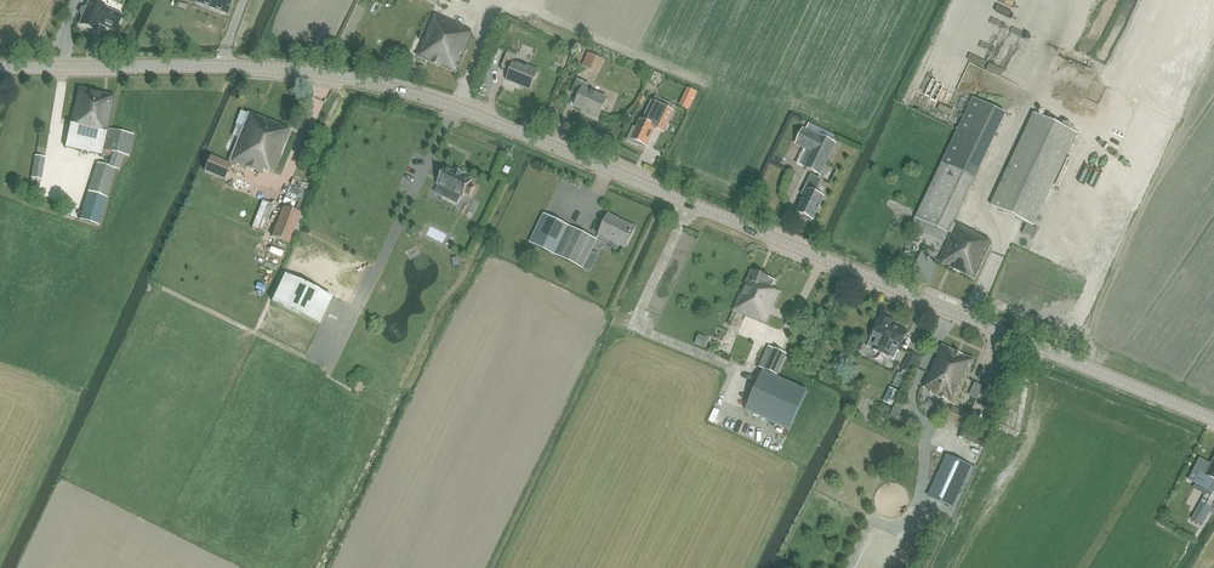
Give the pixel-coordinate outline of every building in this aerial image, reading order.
[(106,9),(106,7),(90,0),(87,9),(84,8),(82,9),(80,13),(81,15),(83,16),(80,24),(96,32),(99,24),(116,32),(123,16),(106,9)] [(197,3),(228,14),(233,0),(198,0),(197,3)] [(456,74),(474,33),(433,16),(416,57),(456,74)] [(531,91),(539,71),(515,61),(518,56),(507,52),(501,68),(510,71),(506,80),(531,91)] [(590,53),(584,67),(591,70),(598,57),(590,53)] [(598,119),(607,98),(587,89),(589,84),(577,79),(571,93),(579,97),(574,107),(583,111),(582,112),(598,119)] [(65,148),(102,156),(103,150),(128,155),(133,135),(108,129),(115,97),(79,89),(71,126),(65,148)] [(689,89),(681,106),(689,109),(697,93),(689,89)] [(973,98),(942,163),(916,217),(951,233),(967,195),(975,179),(1006,114),(973,98)] [(646,146),(655,128),(663,132),(668,123),(673,112),(652,102),(644,119),(643,122),(641,121),(637,129),(634,127),(627,141),(638,146),(640,143),(646,146)] [(241,111),(235,125),(236,125),(242,127),(247,114),(241,111)] [(238,138),(229,161),(261,174),(263,169),(273,173),(290,130),(247,113),(247,114),(242,127),(238,138)] [(1036,114),(992,207),(1032,226),(1076,133),(1036,114)] [(1105,132),(1120,139),(1125,129),(1110,122),(1105,132)] [(809,124),(806,130),(833,143),(836,137),(809,124)] [(236,125),(232,136),(238,138),(242,127),(236,125)] [(804,129),(796,145),(805,149),(812,152),(804,167),(821,175),(835,144),(833,143),(806,130),(804,129)] [(1002,167),(1010,148),(1004,145),(996,164),(1002,167)] [(36,156),(32,178),(34,178),(39,179),(41,179),(45,158),(36,156)] [(230,164),(210,157),(204,172),(224,180),(230,164)] [(88,192),(106,197),(115,169),(97,163),(88,192)] [(446,168),(437,185),(446,189),(443,197),(457,204),(461,197),(463,198),(465,194),(470,197),(475,187),(470,185),(472,181),(463,176),(464,174),(455,170),(454,172),(446,168)] [(801,207),(798,213),(805,216),(804,218),(810,221),(811,219),(813,220),(824,198),(814,193),(820,180),(812,176),(802,195),(806,196),(803,202),(801,207)] [(284,207),(272,237),(289,244),(300,215),(284,207)] [(544,214),(530,243),(556,256),(557,256),(571,227),(544,214)] [(598,236),(625,249),(635,228),(608,215),(598,236)] [(984,235),(957,223),(953,230),(938,262),(975,279),(991,243),(982,239),(984,235)] [(1028,224),(1023,233),(1034,239),(1038,229),(1028,224)] [(583,269),(597,240),(571,227),(557,256),(583,269)] [(732,310),(768,325),(773,314),(772,314),(775,307),(776,308),(782,293),(772,289),(775,281),(751,270),(732,310)] [(272,302),(319,325),(332,298),(285,275),(272,302)] [(662,303),(666,295),(656,290),(653,299),(662,303)] [(881,321),(880,320),(872,337),(873,337),(868,347),(893,359),(898,350),(907,332),(891,325),(893,322),(883,317),(881,321)] [(975,360),(942,345),(922,387),(926,389),(925,390),(931,392),(930,394),(955,406),(975,360)] [(773,349),(764,369),(777,375),(786,355),(773,349)] [(911,354),(902,370),(903,370),(910,374),(919,358),(911,354)] [(778,377),(763,370),(745,410),(788,430),(807,391),(778,377)] [(890,382),(887,390),(896,393),(899,385),(890,382)] [(886,397),(884,401),(892,405),(894,401),(886,397)] [(953,407),(947,420),(964,427),(969,415),(953,407)] [(996,450),(1002,453),(1013,427),(999,421),(985,454),(993,457),(996,450)] [(963,428),(959,437),(965,440),(966,437),(977,442),(976,444),(984,448),(988,439),(963,428)] [(949,457),(931,497),(950,506),(969,466),(949,457)] [(1213,480),(1213,459),(1212,464),(1200,458),(1189,480),(1208,490),(1208,489),(1209,490),(1213,480)] [(1208,489),(1208,490),(1201,502),(1199,506),(1212,514),(1213,510),(1213,493),(1209,490),(1208,489)] [(1195,514),(1192,520),(1202,526),(1206,520),(1195,514)]
